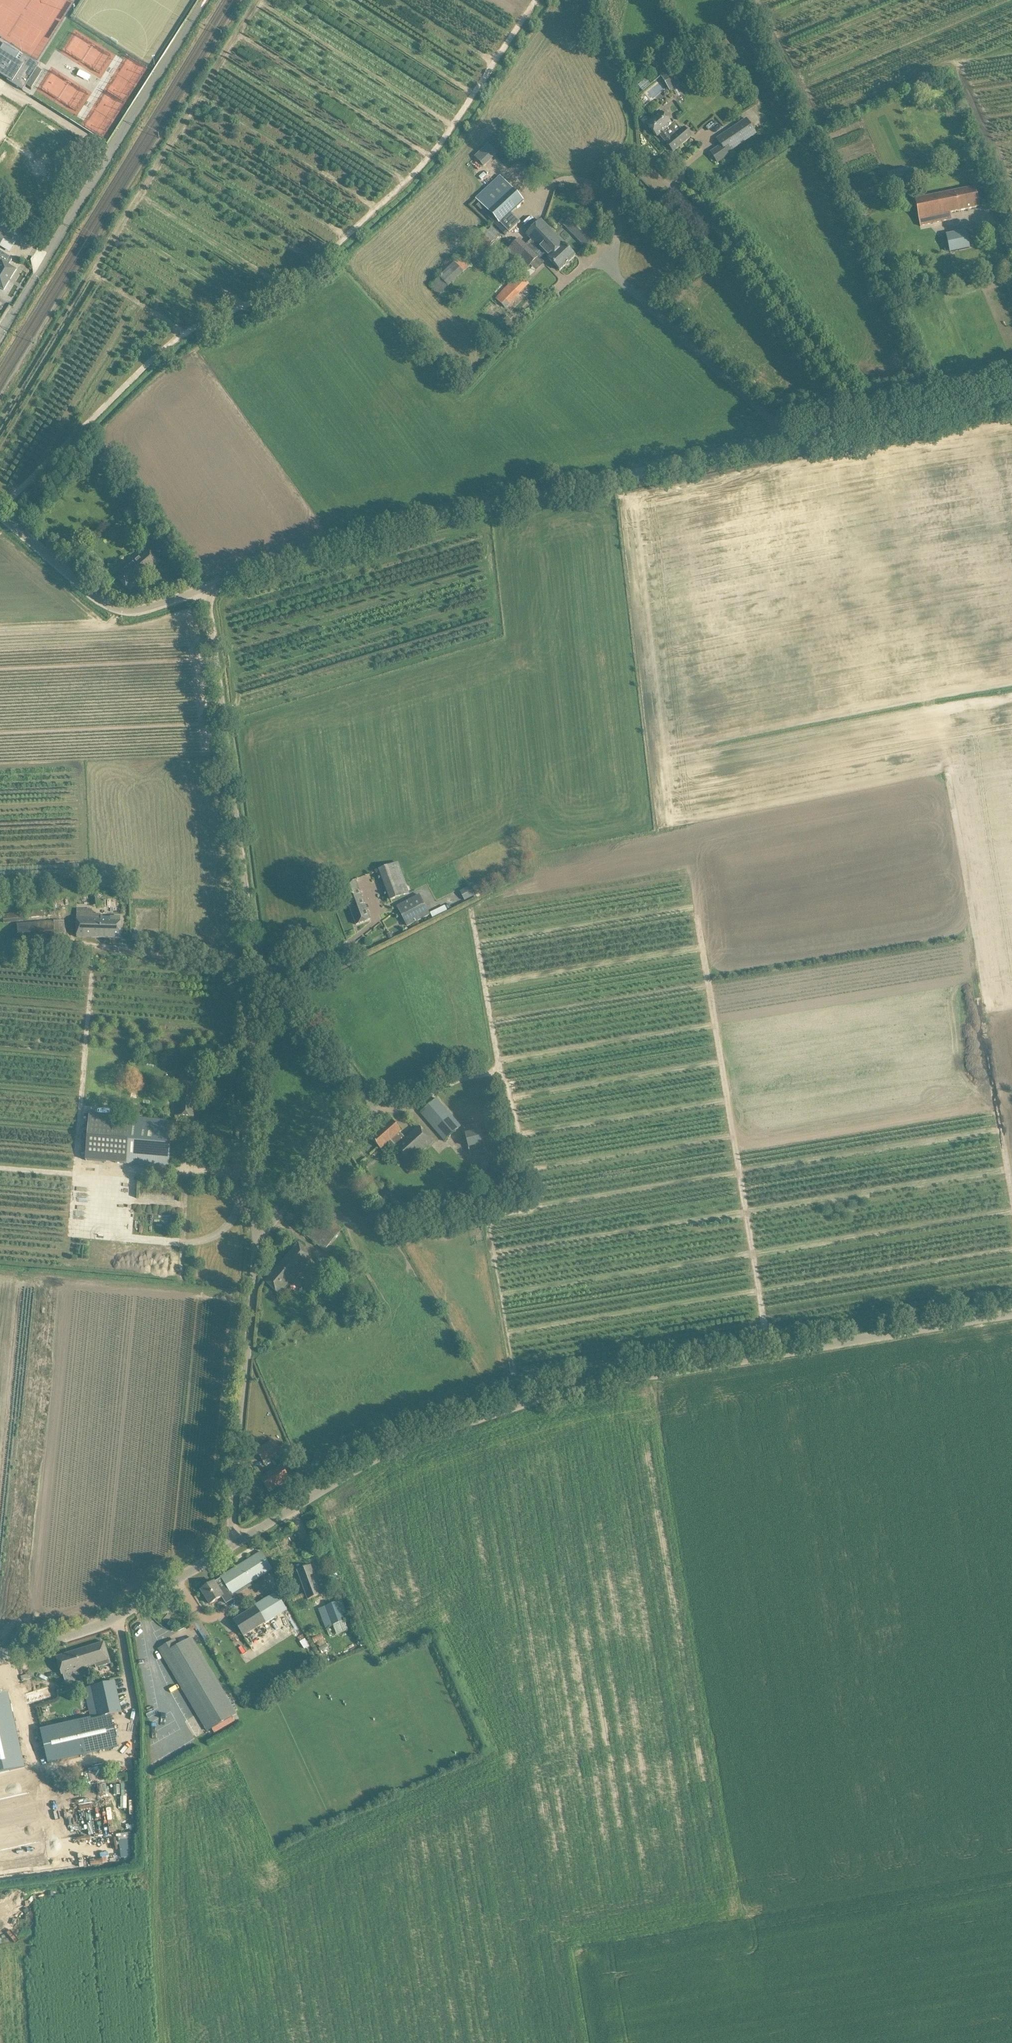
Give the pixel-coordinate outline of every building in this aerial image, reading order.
[(11,83),(23,91),(26,85),(31,89),(32,87),(42,71),(37,68),(39,65),(24,55),(17,65),(0,55),(0,75),(8,80),(7,81),(11,83)] [(661,76),(669,90),(679,83),(671,70),(661,76)] [(655,118),(647,125),(657,137),(659,135),(660,135),(661,134),(668,141),(666,143),(673,152),(692,136),(684,127),(677,133),(670,126),(672,125),(661,112),(661,113),(659,111),(653,115),(655,118)] [(747,120),(716,141),(720,147),(722,146),(728,155),(757,136),(747,120)] [(488,148),(481,156),(488,163),(496,156),(488,148)] [(478,200),(500,223),(510,233),(520,223),(511,213),(523,201),(501,178),(478,200)] [(980,207),(975,187),(915,200),(920,226),(951,220),(950,213),(980,207)] [(527,235),(540,248),(544,243),(548,248),(551,245),(559,254),(557,256),(566,265),(575,256),(541,220),(527,235)] [(571,227),(583,238),(590,231),(579,220),(571,227)] [(966,231),(946,235),(950,253),(970,249),(966,231)] [(528,268),(531,264),(540,255),(546,262),(549,259),(560,271),(566,265),(557,256),(559,254),(551,245),(548,248),(544,243),(540,248),(534,254),(520,239),(506,253),(515,262),(518,258),(528,268)] [(16,271),(8,267),(12,260),(0,253),(0,290),(3,292),(16,271)] [(455,265),(454,264),(448,258),(441,264),(433,272),(439,279),(454,265),(463,274),(469,268),(465,264),(461,259),(456,264),(455,265)] [(519,274),(495,298),(506,309),(529,284),(519,274)] [(151,523),(143,529),(154,544),(162,537),(151,523)] [(398,863),(379,870),(390,900),(409,893),(398,863)] [(356,881),(342,886),(356,925),(370,920),(356,881)] [(461,890),(466,900),(478,894),(474,885),(461,890)] [(99,893),(92,894),(93,906),(100,905),(99,893)] [(419,895),(397,906),(407,926),(429,915),(419,895)] [(121,938),(121,917),(101,917),(101,918),(92,918),(92,911),(77,910),(77,937),(121,938)] [(22,912),(2,915),(3,924),(23,921),(22,912)] [(64,920),(18,924),(20,945),(56,942),(55,934),(65,934),(64,920)] [(193,1117),(196,1084),(181,1082),(180,1095),(178,1095),(176,1116),(193,1117)] [(461,1126),(436,1099),(420,1112),(445,1140),(461,1126)] [(87,1160),(169,1168),(173,1122),(131,1118),(131,1125),(121,1125),(121,1117),(91,1114),(87,1160)] [(392,1120),(383,1127),(371,1138),(381,1149),(390,1141),(396,1147),(406,1139),(400,1132),(401,1131),(392,1120)] [(480,1123),(464,1127),(470,1155),(486,1151),(480,1123)] [(406,1139),(396,1147),(396,1148),(404,1157),(401,1160),(406,1165),(430,1144),(417,1130),(419,1127),(422,1130),(423,1130),(420,1127),(406,1139)] [(321,1213),(304,1233),(324,1250),(342,1230),(321,1213)] [(301,1252),(306,1246),(299,1241),(265,1281),(280,1294),(309,1259),(301,1252)] [(357,1266),(355,1264),(350,1258),(340,1266),(348,1275),(357,1266)] [(256,1451),(264,1463),(281,1452),(273,1440),(256,1451)] [(282,1466),(261,1478),(269,1492),(290,1479),(282,1466)] [(214,1581),(210,1584),(201,1590),(210,1604),(223,1596),(225,1599),(272,1569),(262,1552),(221,1577),(221,1578),(215,1582),(214,1581)] [(321,1593),(310,1565),(297,1570),(307,1598),(321,1593)] [(273,1616),(263,1601),(254,1607),(254,1608),(233,1621),(242,1636),(273,1616)] [(339,1601),(318,1608),(325,1627),(345,1619),(339,1601)] [(172,1641),(159,1649),(207,1731),(237,1714),(192,1637),(175,1647),(172,1641)] [(110,1663),(104,1642),(56,1657),(62,1675),(64,1674),(65,1679),(66,1679),(66,1681),(83,1676),(83,1674),(81,1669),(95,1665),(96,1668),(110,1663)] [(118,1747),(111,1715),(121,1713),(114,1681),(93,1686),(95,1694),(86,1696),(91,1718),(41,1730),(48,1763),(118,1747)] [(29,1704),(53,1697),(49,1685),(26,1693),(29,1704)] [(25,1768),(9,1699),(0,1701),(0,1773),(25,1768)] [(88,1773),(92,1783),(106,1778),(102,1768),(88,1773)]
